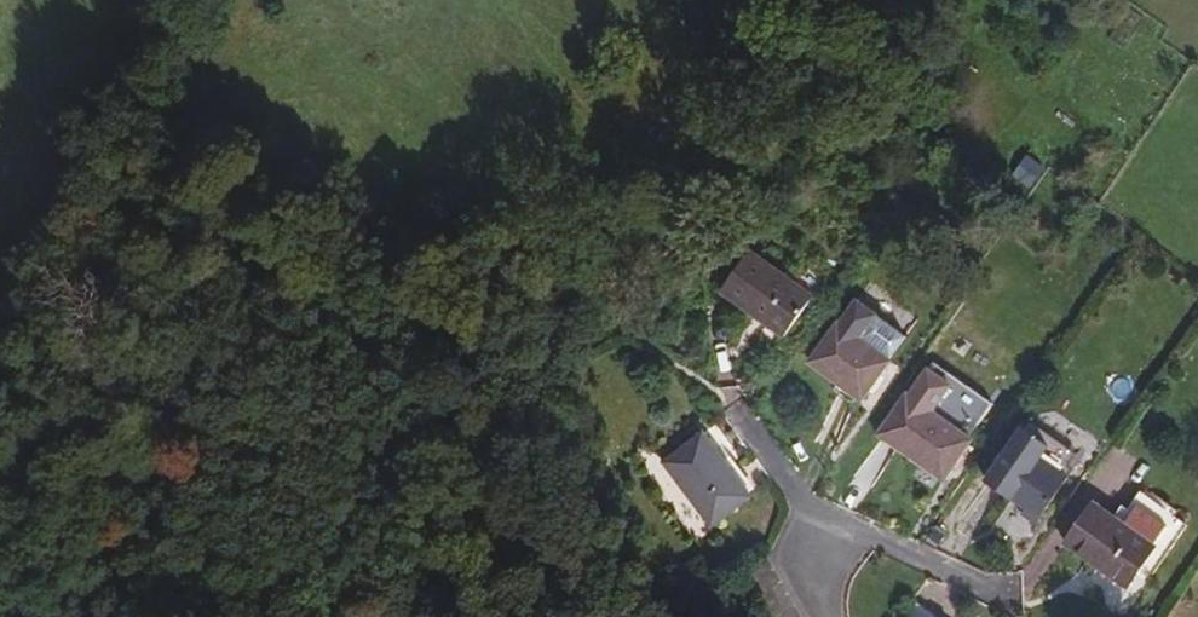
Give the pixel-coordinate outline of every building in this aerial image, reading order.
[(1030,188),(1048,169),(1032,154),(1013,173),(1030,188)] [(784,336),(812,296),(749,252),(721,292),(784,336)] [(860,398),(888,360),(837,323),(808,362),(860,398)] [(943,479),(969,441),(906,397),(878,436),(897,449),(888,462),(891,472),(900,479),(911,477),(920,464),(943,479)] [(710,524),(748,495),(702,434),(664,463),(710,524)] [(1015,549),(1064,480),(1011,444),(985,483),(1015,504),(993,534),(1015,549)] [(1144,580),(1183,524),(1142,496),(1130,513),(1119,507),(1110,518),(1091,505),(1063,545),(1125,588),(1135,574),(1144,580)]
